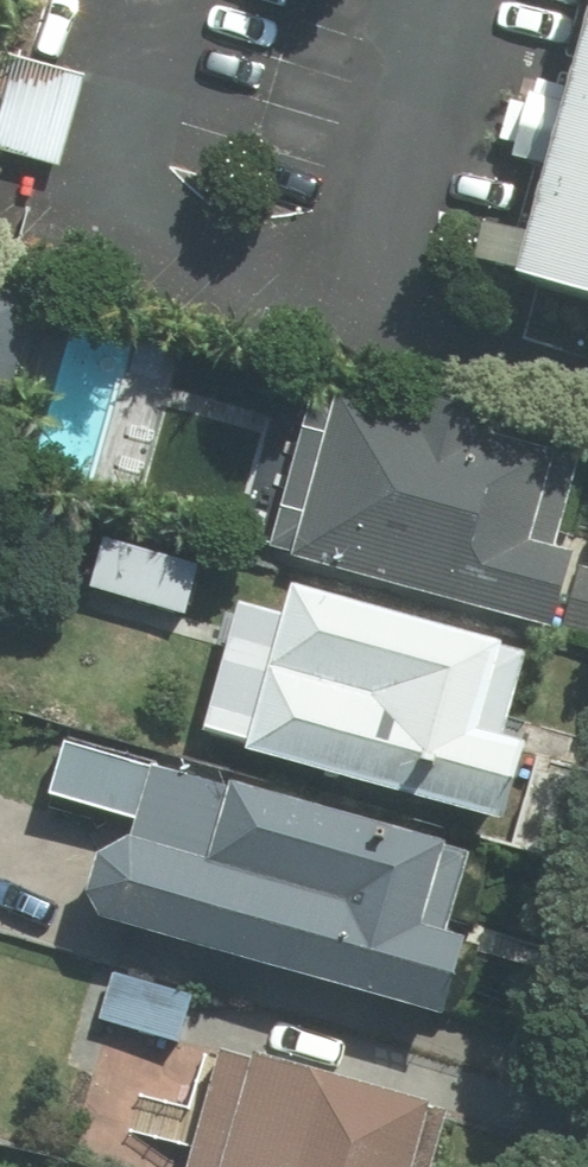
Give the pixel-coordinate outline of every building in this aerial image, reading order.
[(96,69),(16,46),(0,103),(0,156),(66,174),(96,69)] [(587,290),(587,64),(529,274),(587,290)] [(41,296),(0,285),(0,435),(41,296)] [(509,489),(271,413),(229,545),(467,620),(509,489)] [(203,560),(111,536),(95,596),(187,620),(203,560)] [(476,668),(206,582),(162,720),(432,806),(476,668)] [(395,859),(107,768),(55,930),(343,1021),(395,859)] [(197,991),(116,966),(102,1013),(183,1038),(197,991)] [(154,1051),(117,1166),(401,1166),(412,1133),(154,1051)]
